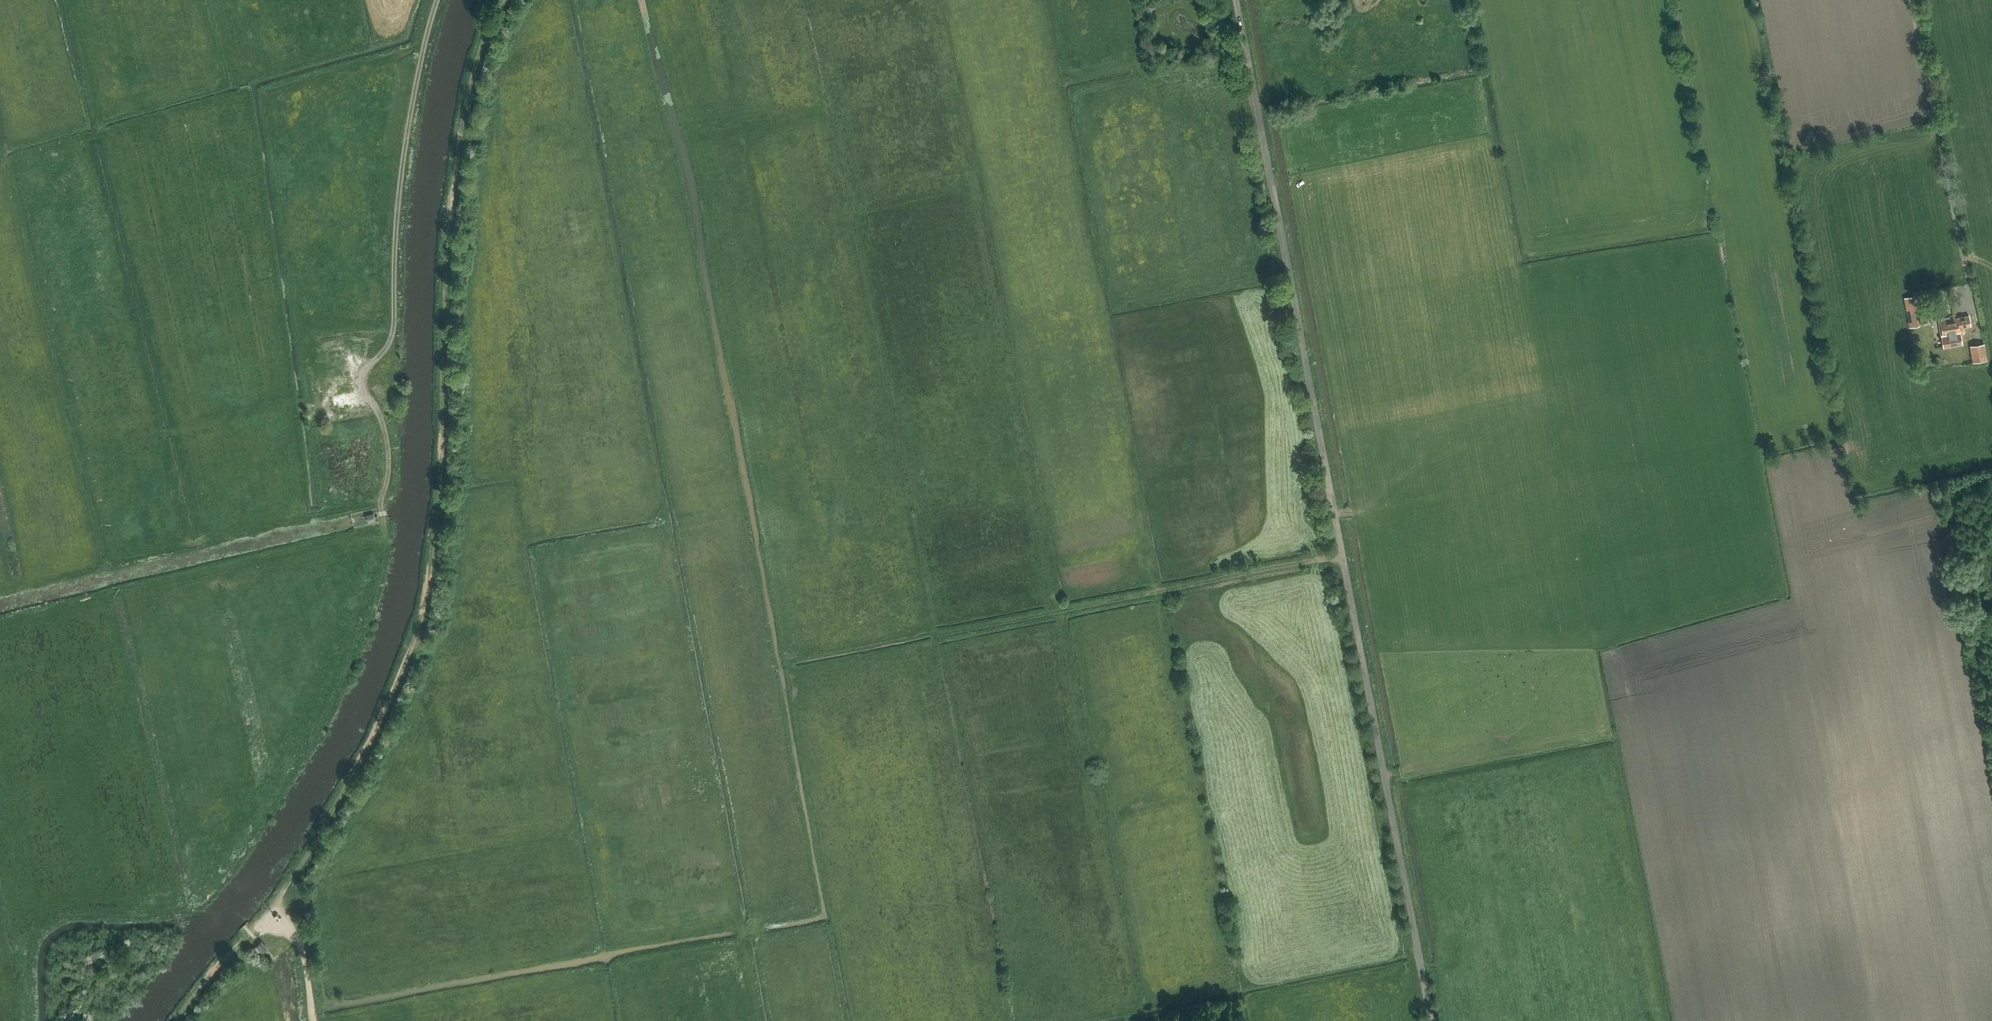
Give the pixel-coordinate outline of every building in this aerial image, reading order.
[(1912,326),(1923,324),(1919,294),(1908,295),(1912,326)] [(1939,318),(1942,337),(1943,348),(1963,345),(1961,334),(1963,334),(1962,325),(1971,323),(1969,316),(1954,319),(1953,315),(1939,318)] [(1988,359),(1985,343),(1970,345),(1973,362),(1988,359)] [(262,951),(267,947),(262,941),(257,946),(262,951)]
